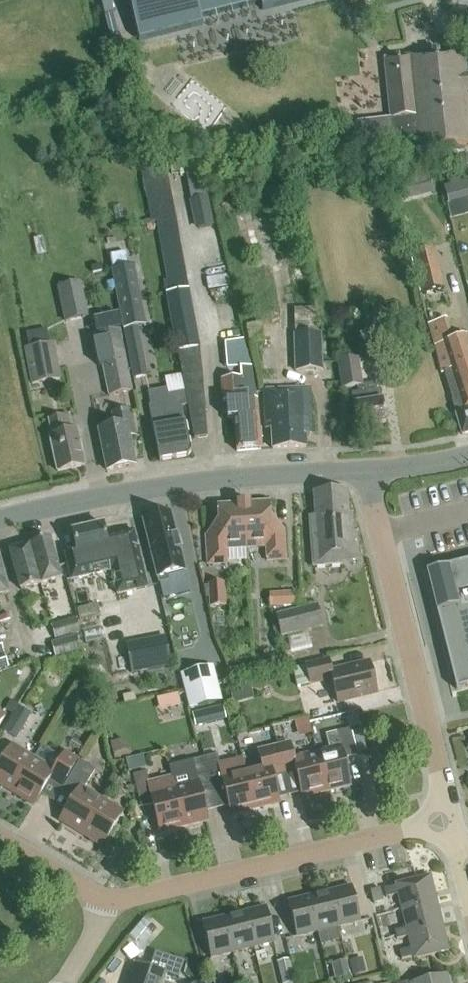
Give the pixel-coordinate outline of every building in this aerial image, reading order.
[(138,42),(202,26),(200,19),(260,3),(262,11),(304,0),(128,0),(138,42)] [(355,122),(358,150),(417,143),(418,150),(467,145),(467,68),(466,48),(383,58),(390,118),(355,122)] [(208,438),(200,348),(189,290),(188,290),(162,158),(138,156),(151,222),(155,222),(167,280),(164,281),(186,391),(185,391),(188,405),(195,439),(208,438)] [(388,165),(398,203),(432,194),(423,158),(413,161),(413,159),(388,165)] [(444,187),(448,204),(467,198),(467,183),(467,181),(444,187)] [(198,229),(213,226),(207,198),(192,201),(198,229)] [(422,294),(443,289),(434,250),(413,255),(422,294)] [(112,269),(110,270),(133,379),(148,376),(138,327),(146,325),(134,265),(127,267),(124,251),(109,254),(112,269)] [(64,323),(88,318),(81,283),(57,288),(64,323)] [(132,392),(120,331),(116,315),(94,319),(109,396),(132,392)] [(456,411),(467,407),(467,345),(465,337),(451,342),(446,320),(428,325),(440,374),(443,373),(456,411)] [(49,385),(54,384),(54,381),(60,380),(54,344),(49,345),(46,330),(26,334),(29,348),(24,349),(31,386),(48,382),(49,385)] [(322,371),(321,333),(292,334),(294,372),(322,371)] [(252,366),(251,366),(242,340),(224,343),(226,368),(240,367),(241,378),(222,380),(223,402),(227,402),(229,419),(233,419),(256,417),(252,366)] [(356,429),(386,424),(382,401),(381,402),(379,390),(376,390),(375,383),(362,385),(358,358),(336,362),(340,389),(356,387),(357,393),(351,394),(356,429)] [(182,407),(188,405),(185,391),(169,395),(168,389),(149,393),(160,461),(189,457),(192,454),(182,407)] [(272,425),(273,448),(305,446),(305,432),(310,432),(308,390),(265,393),(267,425),(272,425)] [(456,411),(455,411),(462,437),(467,435),(467,407),(456,411)] [(136,465),(130,436),(135,435),(130,409),(112,412),(115,427),(99,431),(108,471),(136,465)] [(57,472),(85,466),(77,431),(67,433),(64,417),(49,420),(53,436),(50,437),(57,472)] [(258,449),(256,417),(233,419),(236,453),(261,450),(261,449),(258,449)] [(342,562),(359,561),(357,533),(353,534),(352,514),(348,514),(346,492),(313,495),(315,523),(309,523),(312,568),(343,566),(342,562)] [(226,551),(246,549),(243,504),(237,505),(237,506),(217,507),(219,535),(205,536),(207,565),(226,564),(226,551)] [(249,504),(243,504),(246,549),(266,548),(266,562),(286,561),(284,531),(270,532),(269,504),(249,505),(249,504)] [(156,578),(184,571),(179,551),(180,551),(176,536),(170,515),(142,521),(156,578)] [(90,575),(111,570),(117,595),(146,589),(132,531),(104,538),(101,525),(71,532),(76,553),(65,555),(70,580),(90,575)] [(29,544),(40,584),(61,578),(49,539),(29,544)] [(20,589),(40,584),(29,544),(8,550),(20,589)] [(424,570),(455,690),(467,687),(467,559),(424,570)] [(225,607),(224,583),(207,584),(209,608),(225,607)] [(298,592),(280,594),(281,606),(298,605),(298,592)] [(316,606),(274,616),(280,639),(322,629),(316,606)] [(75,619),(50,625),(54,641),(79,634),(75,619)] [(80,649),(76,635),(51,642),(55,656),(80,649)] [(130,666),(169,659),(165,637),(126,644),(130,666)] [(337,703),(376,694),(369,663),(331,672),(328,660),(305,666),(309,685),(332,680),(337,703)] [(189,709),(221,701),(213,666),(180,674),(189,709)] [(253,698),(249,681),(228,687),(232,704),(253,698)] [(91,696),(78,688),(64,712),(78,720),(91,696)] [(160,708),(182,705),(181,693),(158,696),(160,708)] [(2,732),(16,740),(30,716),(17,708),(2,732)] [(350,729),(336,733),(325,735),(329,751),(316,754),(326,792),(350,786),(343,759),(357,756),(350,729)] [(118,741),(109,743),(113,760),(127,757),(133,753),(120,739),(118,741)] [(302,798),(326,792),(316,754),(293,759),(289,744),(277,747),(283,774),(295,771),(302,798)] [(32,759),(11,747),(0,765),(0,786),(12,793),(32,759)] [(261,767),(245,771),(254,810),(279,804),(272,777),(283,774),(277,747),(258,752),(261,767)] [(53,772),(32,759),(12,793),(33,806),(48,781),(60,789),(77,761),(65,753),(53,772)] [(254,810),(245,771),(242,760),(219,766),(217,756),(204,759),(213,794),(225,791),(231,816),(254,810)] [(174,789),(183,827),(207,822),(201,797),(213,794),(204,759),(169,767),(174,789)] [(62,790),(74,797),(59,822),(80,835),(101,801),(83,790),(94,771),(79,762),(62,790)] [(141,808),(152,805),(159,833),(183,827),(174,789),(171,777),(148,783),(146,773),(133,776),(141,808)] [(101,801),(80,835),(102,848),(122,814),(101,801)] [(399,896),(402,910),(437,902),(431,877),(396,885),(397,888),(385,891),(387,899),(399,896)] [(330,892),(339,928),(360,923),(351,887),(330,892)] [(318,933),(339,928),(330,892),(309,898),(318,933)] [(296,939),(318,933),(309,898),(287,903),(296,939)] [(397,941),(409,938),(408,935),(443,927),(437,902),(402,910),(407,930),(395,933),(397,941)] [(245,914),(254,949),(276,944),(267,908),(245,914)] [(223,919),(232,954),(254,949),(245,914),(223,919)] [(127,936),(139,946),(154,929),(142,919),(127,936)] [(210,960),(232,954),(223,919),(202,924),(210,960)] [(449,952),(443,927),(408,935),(409,938),(412,950),(399,953),(401,961),(414,958),(414,960),(449,952)] [(126,982),(163,982),(166,975),(178,979),(184,962),(154,953),(149,969),(133,963),(126,982)] [(290,959),(276,963),(281,982),(296,982),(290,959)] [(334,980),(349,977),(346,961),(330,964),(334,980)] [(446,975),(413,982),(448,982),(446,975)]
